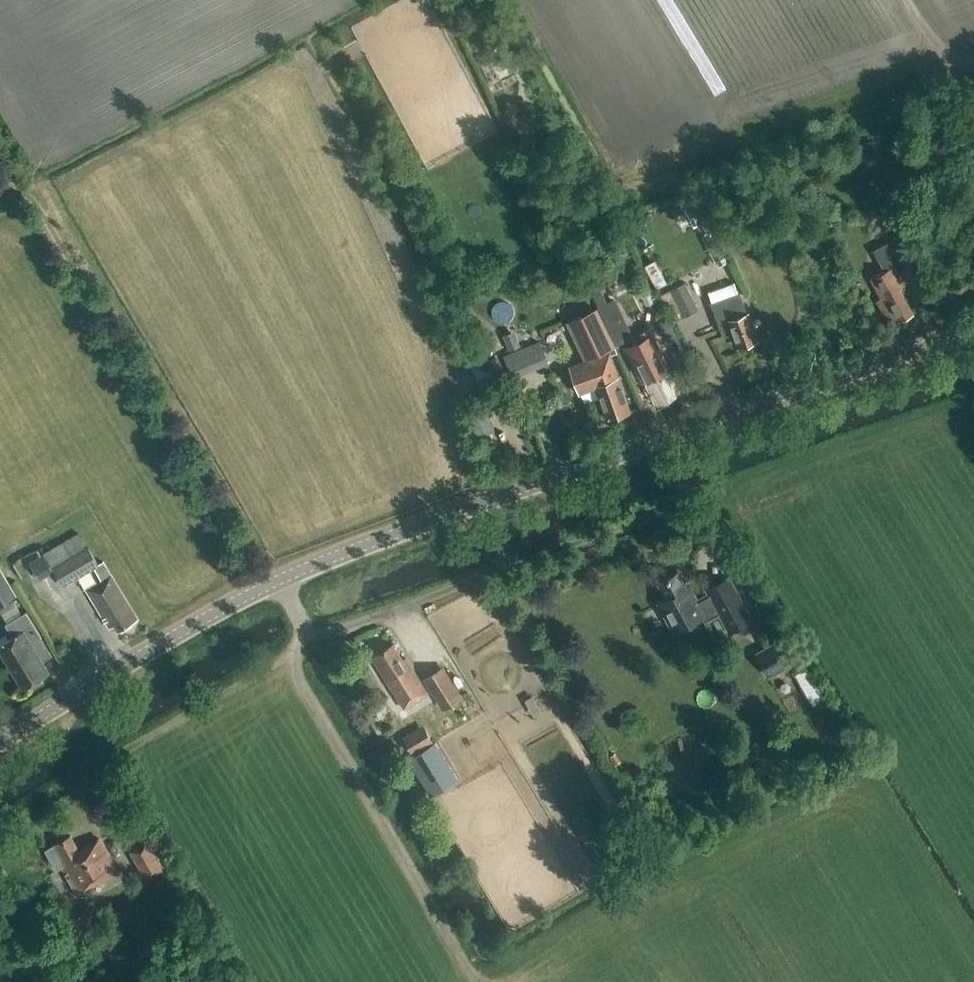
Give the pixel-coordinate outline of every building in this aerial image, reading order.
[(875,201),(867,205),(872,216),(880,212),(875,201)] [(757,217),(737,226),(741,234),(760,225),(757,217)] [(705,220),(697,224),(702,234),(710,250),(715,260),(716,260),(719,267),(727,263),(718,246),(710,230),(705,220)] [(895,266),(895,267),(906,261),(895,240),(873,250),(885,271),(895,266)] [(895,266),(885,271),(870,279),(881,299),(876,301),(890,327),(913,314),(899,289),(905,286),(895,267),(895,266)] [(687,285),(664,298),(677,322),(700,309),(687,285)] [(739,348),(758,341),(749,314),(747,314),(741,295),(711,306),(719,328),(732,324),(739,348)] [(614,300),(597,308),(614,345),(631,337),(614,300)] [(596,307),(567,320),(574,336),(580,334),(591,358),(570,366),(580,394),(596,388),(607,419),(630,411),(609,353),(617,351),(614,345),(597,308),(596,307)] [(513,332),(502,336),(508,351),(519,346),(513,332)] [(652,336),(625,349),(642,383),(646,381),(656,402),(679,391),(658,348),(652,336)] [(539,342),(525,348),(532,367),(547,361),(539,342)] [(102,582),(87,591),(110,630),(115,627),(118,631),(132,622),(120,603),(126,600),(102,560),(97,562),(88,547),(82,550),(73,536),(44,553),(52,567),(63,587),(95,569),(102,582)] [(16,595),(0,569),(0,605),(16,595)] [(675,632),(702,617),(705,623),(720,615),(730,633),(752,620),(729,577),(705,590),(708,594),(698,599),(691,586),(688,588),(679,572),(659,583),(668,599),(659,603),(675,632)] [(0,645),(0,649),(24,689),(49,673),(42,662),(53,655),(26,612),(5,624),(13,637),(0,645)] [(785,637),(756,653),(770,677),(799,661),(785,637)] [(405,710),(429,694),(407,658),(404,660),(394,644),(373,658),(405,710)] [(462,697),(443,668),(423,680),(442,710),(462,697)] [(794,676),(810,707),(824,700),(808,668),(794,676)] [(422,726),(403,738),(413,754),(433,743),(422,726)] [(754,742),(753,746),(756,750),(761,751),(765,749),(766,744),(763,740),(758,739),(754,742)] [(79,851),(70,836),(56,844),(56,845),(46,851),(57,868),(62,865),(80,894),(118,872),(99,839),(79,851)] [(163,869),(147,842),(130,851),(146,879),(163,869)] [(83,914),(73,920),(81,934),(91,927),(83,914)]
